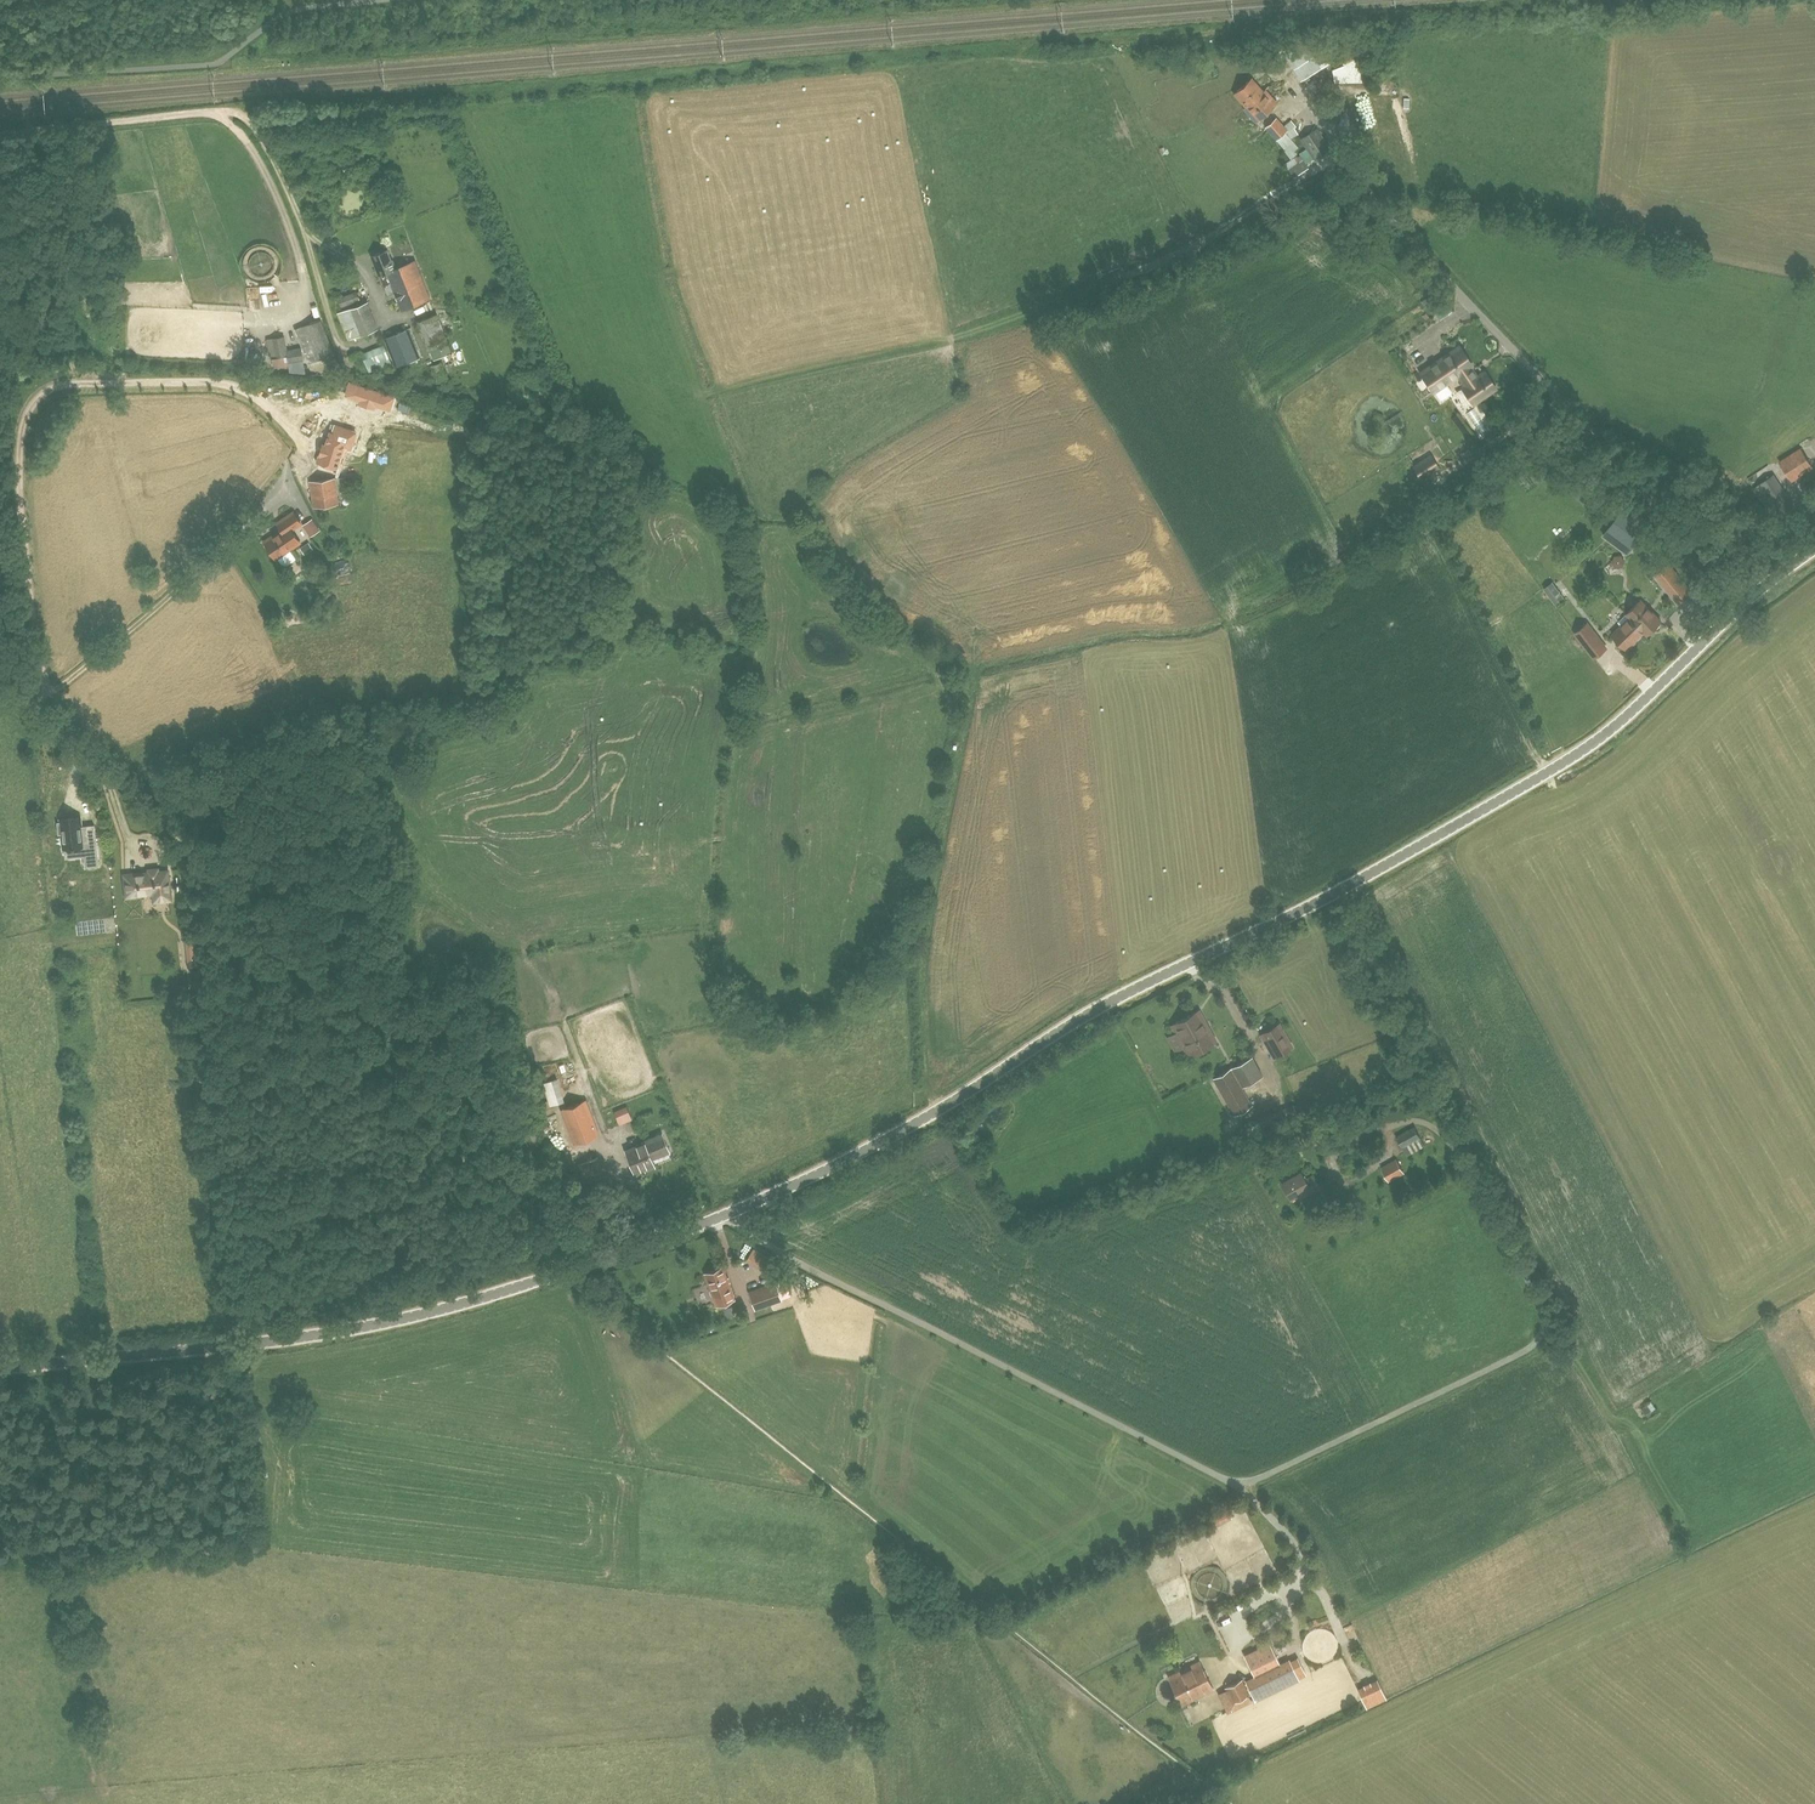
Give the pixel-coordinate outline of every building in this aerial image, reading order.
[(1323,51),(1314,56),(1307,43),(1297,49),(1291,39),(1285,42),(1288,47),(1283,49),(1300,80),(1329,63),(1323,51)] [(1344,64),(1365,53),(1361,44),(1340,55),(1344,64)] [(1265,90),(1264,91),(1252,78),(1234,93),(1246,107),(1245,108),(1255,120),(1276,102),(1265,90)] [(1299,147),(1291,138),(1285,131),(1287,129),(1275,117),(1264,127),(1276,140),(1277,139),(1283,146),(1281,147),(1291,158),(1296,154),(1294,151),(1299,147)] [(1300,138),(1313,158),(1313,159),(1330,148),(1316,128),(1300,138)] [(345,173),(357,168),(352,159),(341,164),(345,173)] [(372,255),(379,275),(380,274),(384,285),(390,283),(401,310),(429,299),(415,260),(395,268),(392,259),(391,260),(387,249),(372,255)] [(337,299),(340,308),(360,301),(356,292),(337,299)] [(1428,297),(1421,301),(1424,306),(1431,301),(1428,297)] [(1433,309),(1440,318),(1451,310),(1444,301),(1433,309)] [(337,314),(348,341),(371,331),(360,305),(337,314)] [(429,349),(448,342),(437,314),(418,322),(429,349)] [(295,328),(310,362),(334,352),(319,318),(295,328)] [(383,338),(395,366),(421,356),(410,328),(383,338)] [(270,358),(287,355),(284,336),(272,338),(266,339),(270,358)] [(361,352),(368,371),(391,362),(383,343),(361,352)] [(1452,391),(1446,383),(1458,374),(1465,386),(1463,387),(1474,403),(1495,388),(1484,373),(1475,379),(1467,368),(1471,365),(1459,347),(1421,373),(1440,401),(1451,393),(1452,391)] [(448,379),(441,362),(430,366),(436,383),(448,379)] [(360,400),(359,403),(374,408),(375,404),(389,409),(393,397),(364,387),(360,400)] [(324,438),(318,457),(338,464),(339,459),(342,450),(345,442),(348,432),(345,431),(348,424),(336,420),(334,427),(331,426),(326,439),(324,438)] [(1812,468),(1800,449),(1779,462),(1791,481),(1812,468)] [(1430,455),(1412,466),(1421,480),(1440,468),(1430,455)] [(1772,475),(1759,483),(1753,487),(1774,519),(1792,507),(1772,475)] [(349,489),(348,476),(333,477),(333,478),(310,481),(314,507),(338,504),(336,491),(349,489)] [(1570,491),(1574,496),(1582,488),(1578,483),(1570,491)] [(1651,523),(1626,504),(1603,535),(1628,553),(1651,523)] [(277,524),(281,530),(265,542),(276,559),(300,542),(292,530),(301,524),(293,512),(277,524)] [(311,519),(304,524),(311,535),(318,530),(311,519)] [(1613,557),(1616,567),(1627,564),(1624,554),(1613,557)] [(1609,574),(1617,568),(1612,561),(1604,567),(1609,574)] [(1691,592),(1668,564),(1655,575),(1678,603),(1691,592)] [(1543,588),(1555,604),(1564,597),(1552,581),(1543,588)] [(1641,600),(1627,614),(1630,617),(1631,617),(1645,631),(1644,631),(1647,635),(1653,629),(1656,629),(1659,625),(1659,623),(1661,621),(1641,600)] [(1631,617),(1630,617),(1612,635),(1626,649),(1629,647),(1631,647),(1634,643),(1634,641),(1644,631),(1645,631),(1631,617)] [(1587,623),(1575,633),(1594,658),(1607,648),(1587,623)] [(82,846),(83,856),(85,867),(99,865),(94,824),(81,826),(80,817),(60,819),(60,821),(57,822),(58,834),(61,833),(63,848),(64,848),(82,846)] [(149,872),(139,873),(125,875),(127,895),(153,893),(154,901),(171,899),(168,870),(158,871),(157,869),(149,870),(149,872)] [(196,937),(185,938),(186,948),(188,967),(199,966),(197,946),(196,937)] [(1172,1025),(1189,1054),(1214,1040),(1197,1011),(1172,1025)] [(1277,1023),(1261,1033),(1274,1055),(1291,1044),(1277,1023)] [(1230,1069),(1213,1079),(1233,1115),(1251,1105),(1241,1088),(1262,1075),(1252,1056),(1230,1069)] [(559,1093),(561,1092),(558,1078),(544,1081),(549,1105),(561,1102),(559,1093)] [(561,1110),(575,1143),(597,1134),(584,1101),(561,1110)] [(614,1110),(618,1124),(632,1119),(627,1105),(614,1110)] [(1407,1156),(1426,1145),(1414,1125),(1396,1136),(1407,1156)] [(655,1167),(651,1157),(669,1150),(662,1134),(644,1141),(645,1143),(626,1150),(634,1171),(644,1167),(646,1171),(655,1167)] [(1397,1159),(1381,1167),(1389,1181),(1404,1172),(1397,1159)] [(1301,1172),(1281,1183),(1289,1198),(1297,1193),(1299,1196),(1319,1185),(1313,1174),(1305,1179),(1301,1172)] [(754,1247),(746,1259),(763,1270),(771,1258),(754,1247)] [(734,1299),(730,1290),(722,1267),(706,1273),(711,1288),(710,1291),(710,1293),(711,1295),(714,1297),(717,1305),(734,1299)] [(749,1292),(755,1308),(780,1299),(774,1283),(749,1292)] [(1645,1414),(1656,1409),(1652,1401),(1641,1406),(1645,1414)] [(1227,1507),(1208,1514),(1211,1525),(1231,1519),(1227,1507)] [(1290,1660),(1286,1662),(1272,1669),(1272,1668),(1245,1681),(1253,1696),(1255,1700),(1295,1681),(1299,1679),(1298,1678),(1306,1675),(1298,1657),(1290,1661),(1290,1660)] [(1200,1661),(1168,1676),(1181,1703),(1213,1688),(1200,1661)] [(1250,1694),(1242,1678),(1224,1686),(1231,1702),(1250,1694)] [(1373,1704),(1364,1685),(1357,1688),(1367,1708),(1373,1704)]
